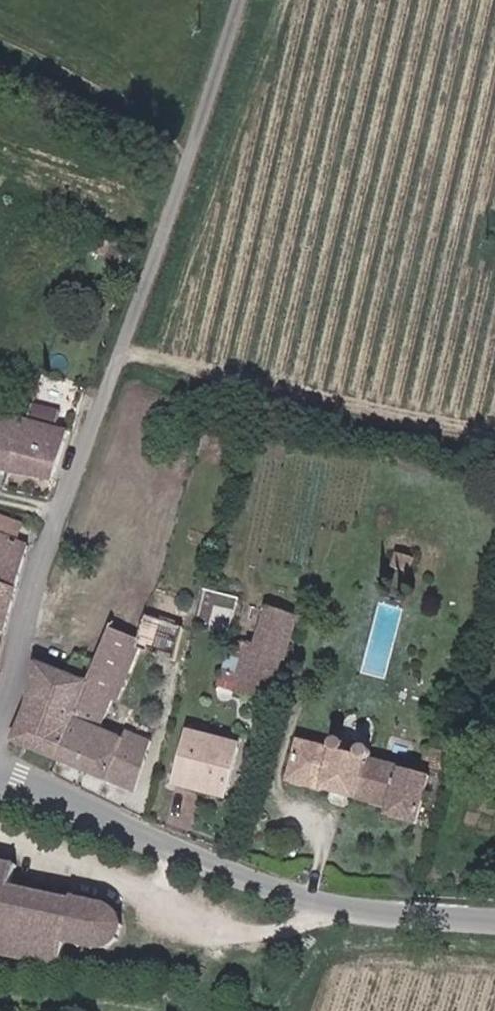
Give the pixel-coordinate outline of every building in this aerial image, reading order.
[(75,429),(0,409),(0,465),(62,481),(75,429)] [(7,627),(35,545),(23,541),(29,523),(3,514),(0,524),(0,625),(7,627)] [(304,617),(250,604),(240,643),(259,648),(252,676),(266,679),(263,689),(277,692),(280,683),(287,685),(304,617)] [(22,743),(142,792),(156,739),(132,728),(135,718),(123,714),(151,652),(180,660),(190,627),(156,614),(146,640),(120,629),(98,683),(46,662),(22,743)] [(235,801),(249,749),(200,736),(186,788),(235,801)] [(430,823),(441,778),(379,762),(381,757),(369,754),(367,759),(356,756),(357,751),(346,748),(345,753),(308,744),(298,785),(401,810),(399,816),(430,823)] [(449,759),(435,755),(432,767),(445,771),(449,759)] [(118,906),(24,890),(29,865),(0,860),(0,947),(3,947),(1,957),(27,962),(26,969),(37,971),(38,965),(67,970),(71,975),(75,972),(71,966),(75,946),(108,952),(118,952),(124,950),(131,944),(134,934),(134,926),(132,917),(129,912),(118,906)]
